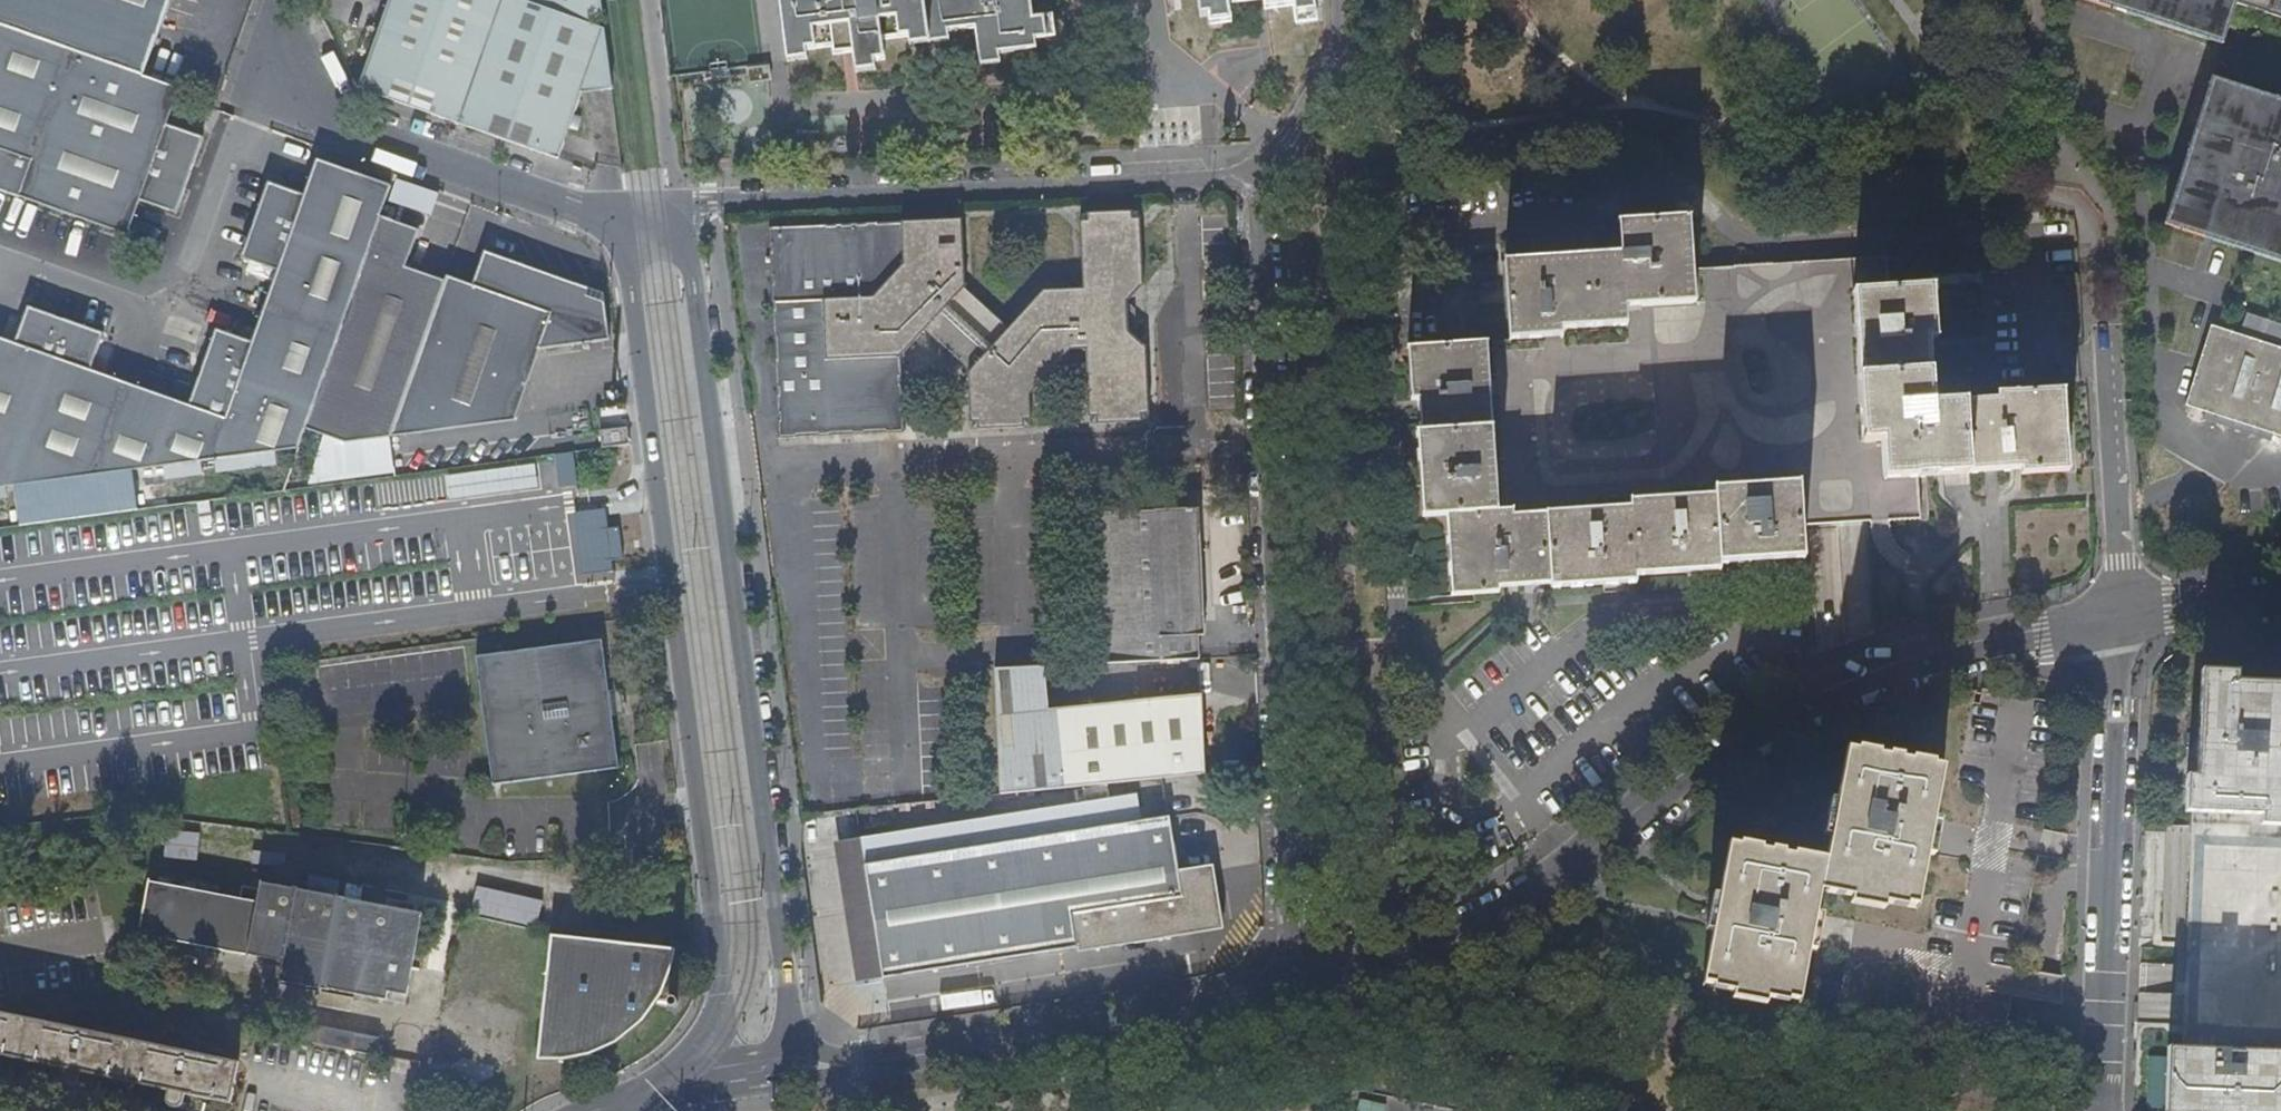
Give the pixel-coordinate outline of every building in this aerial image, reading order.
[(146,76),(172,0),(0,0),(0,23),(146,76)] [(356,87),(553,156),(578,90),(608,86),(600,28),(583,22),(523,0),(385,0),(356,87)] [(583,22),(598,11),(596,0),(523,0),(583,22)] [(998,51),(1035,47),(1035,38),(1051,37),(1048,19),(1031,21),(1028,0),(780,0),(788,60),(808,57),(835,54),(837,63),(856,61),(874,60),(882,59),(880,39),(908,35),(948,31),(974,27),(977,54),(998,51)] [(1201,20),(1208,19),(1209,23),(1228,22),(1225,3),(1253,0),(1198,0),(1201,20)] [(1262,8),(1292,6),(1295,23),(1315,21),(1314,2),(1322,2),(1321,0),(1261,0),(1262,8)] [(2231,0),(2086,0),(2217,40),(2230,1),(2231,0)] [(2230,1),(2280,17),(2280,0),(2231,0),(2230,1)] [(128,234),(141,200),(178,213),(205,138),(169,125),(182,89),(146,76),(0,23),(0,188),(128,234)] [(949,42),(948,31),(908,35),(909,47),(949,42)] [(1000,63),(998,51),(977,54),(979,65),(1000,63)] [(808,57),(788,60),(789,70),(809,68),(808,57)] [(874,60),(856,61),(857,72),(875,71),(874,60)] [(2207,78),(2191,127),(2179,164),(2176,173),(2162,216),(2280,255),(2280,102),(2207,78)] [(392,182),(316,157),(305,191),(269,178),(244,253),(278,267),(254,336),(219,324),(192,398),(94,365),(108,329),(33,301),(20,339),(0,332),(0,486),(300,444),(381,212),(392,182)] [(393,432),(447,277),(406,263),(419,225),(381,212),(300,444),(302,443),(310,424),(348,438),(393,432)] [(1013,333),(972,372),(974,432),(1035,430),(1034,400),(1077,355),(1089,355),(1091,428),(1153,426),(1150,350),(1131,334),(1139,327),(1139,313),(1131,307),(1146,290),(1143,215),(1083,217),(1086,294),(1050,295),(1013,333)] [(1689,302),(1688,270),(1687,217),(1614,222),(1615,253),(1501,262),(1503,339),(1555,335),(1555,327),(1623,324),(1623,305),(1689,302)] [(929,334),(968,292),(966,223),(774,231),(782,440),(906,435),(903,362),(929,334)] [(471,280),(449,273),(447,277),(393,432),(440,425),(515,415),(534,348),(602,337),(596,287),(484,247),(471,280)] [(929,334),(972,372),(1013,333),(968,292),(929,334)] [(1853,394),(1923,390),(1921,347),(1927,346),(1926,292),(1882,294),(1849,295),(1853,394)] [(2246,308),(2239,329),(2280,342),(2280,320),(2246,308)] [(2239,329),(2212,320),(2184,399),(2204,406),(2271,427),(2280,430),(2280,342),(2239,329)] [(1796,565),(1794,533),(1792,491),(1706,496),(1708,503),(1626,508),(1626,515),(1510,523),(1511,513),(1493,514),(1484,340),(1403,346),(1407,397),(1416,397),(1420,434),(1415,434),(1419,520),(1440,519),(1448,599),(1493,596),(1492,590),(1543,587),(1544,590),(1628,586),(1628,579),(1713,575),(1712,570),(1796,565)] [(1949,407),(1958,480),(2011,475),(2011,482),(2057,479),(2052,396),(1985,399),(1986,406),(1949,407)] [(2271,427),(2204,406),(2198,423),(2266,445),(2271,427)] [(601,424),(604,442),(620,439),(618,422),(601,424)] [(571,452),(551,453),(554,487),(573,486),(571,452)] [(488,473),(448,472),(448,490),(487,491),(488,473)] [(1115,494),(1113,481),(1103,482),(1104,494),(1115,494)] [(1115,511),(1115,498),(1104,499),(1103,511),(1115,511)] [(602,507),(569,511),(575,572),(619,568),(614,526),(604,527),(602,507)] [(1206,513),(1098,519),(1104,644),(1210,639),(1206,513)] [(1869,575),(1815,574),(1814,638),(1867,640),(1869,575)] [(597,634),(470,652),(490,780),(615,763),(597,634)] [(997,670),(1002,793),(1061,789),(1053,710),(1050,668),(997,670)] [(2245,698),(2246,687),(2209,685),(2203,778),(2193,778),(2192,814),(2268,817),(2268,827),(2280,827),(2280,699),(2245,698)] [(1061,789),(1214,774),(1206,695),(1053,710),(1061,789)] [(1765,998),(1798,1004),(1818,894),(1903,909),(1903,906),(1913,907),(1939,770),(1930,768),(1931,763),(1918,761),(1917,765),(1899,762),(1900,758),(1886,755),(1885,759),(1843,753),(1824,860),(1799,856),(1799,858),(1779,856),(1779,852),(1768,849),(1766,852),(1750,850),(1750,847),(1736,844),(1736,847),(1726,845),(1700,986),(1732,992),(1765,998)] [(162,856),(194,858),(195,832),(163,830),(162,856)] [(871,986),(938,976),(1177,942),(1170,878),(1160,830),(853,872),(871,986)] [(1170,878),(1177,942),(1216,938),(1208,871),(1170,878)] [(365,888),(342,885),(340,899),(259,883),(255,908),(247,955),(283,961),(279,981),(387,1003),(387,994),(407,997),(424,915),(362,903),(365,888)] [(534,925),(540,899),(473,885),(467,911),(534,925)] [(146,886),(137,938),(247,955),(255,908),(146,886)] [(542,935),(530,1058),(561,1056),(606,1040),(641,1010),(657,986),(675,949),(542,935)] [(1764,1005),(1765,998),(1732,992),(1732,999),(1764,1005)] [(229,1104),(238,1063),(0,1013),(0,1057),(64,1070),(62,1079),(67,1086),(73,1088),(80,1082),(82,1074),(169,1092),(166,1102),(171,1108),(179,1108),(184,1104),(186,1095),(229,1104)] [(294,1025),(292,1041),(372,1056),(376,1040),(294,1025)] [(2166,1110),(2280,1110),(2280,1050),(2224,1047),(2181,1045),(2170,1044),(2166,1110)] [(1384,1102),(1357,1099),(1355,1110),(1383,1110),(1384,1102)]
